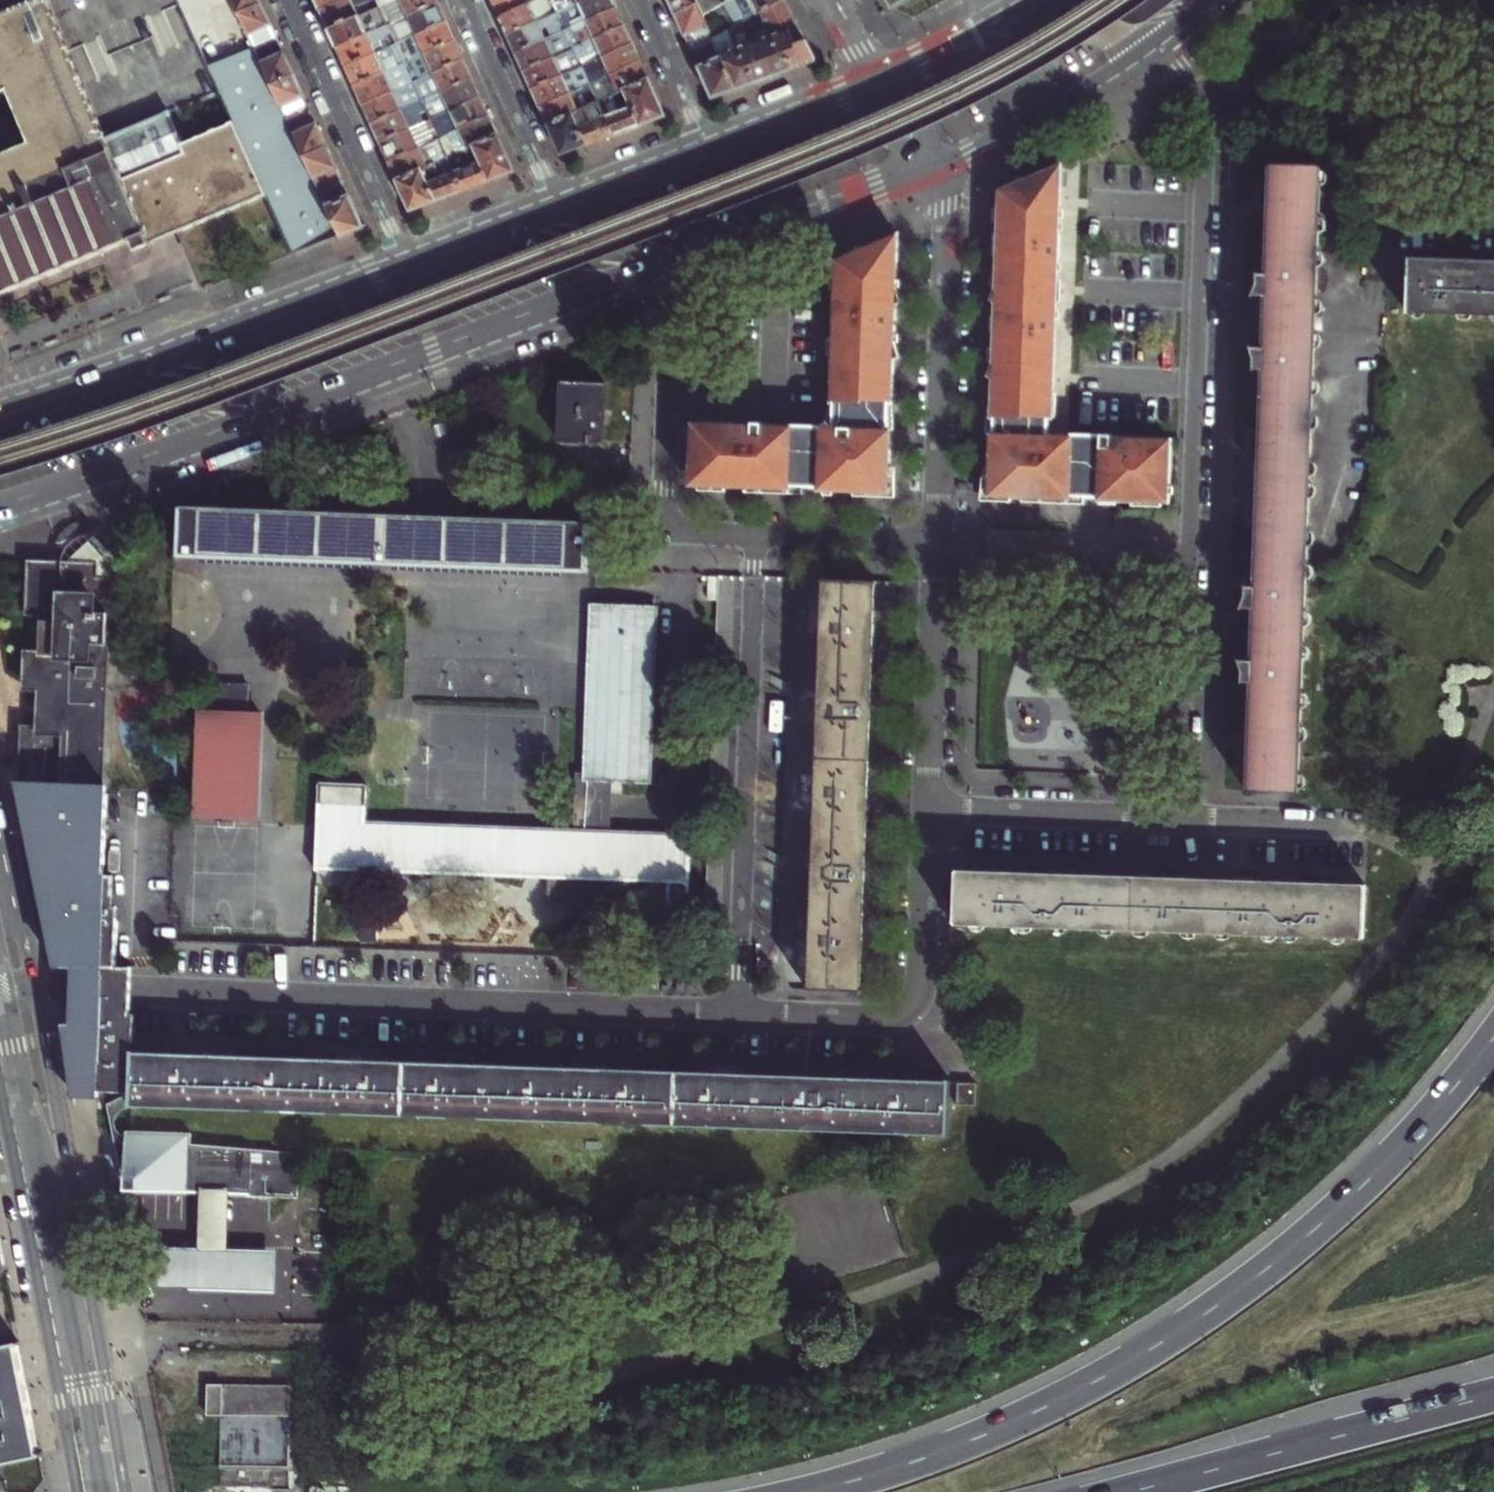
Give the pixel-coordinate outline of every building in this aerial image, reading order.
[(57,271),(133,240),(136,248),(150,242),(181,229),(265,193),(232,119),(211,70),(180,0),(37,0),(14,11),(0,17),(0,296),(57,271)] [(211,70),(256,49),(239,13),(234,0),(180,0),(211,70)] [(239,13),(262,2),(261,0),(234,0),(239,13)] [(343,0),(316,0),(317,3),(321,10),(343,0)] [(377,0),(343,0),(321,10),(326,21),(330,29),(360,15),(356,8),(371,1),(374,9),(380,6),(377,0)] [(391,2),(385,4),(380,6),(388,26),(439,3),(438,0),(395,0),(391,2)] [(498,12),(500,17),(537,0),(492,0),(498,12)] [(500,17),(506,30),(508,34),(538,21),(534,12),(548,6),(552,14),(558,11),(553,0),(537,0),(500,17)] [(558,11),(564,9),(561,1),(564,0),(553,0),(558,11)] [(614,0),(584,0),(579,2),(564,9),(558,11),(562,19),(567,29),(572,27),(617,7),(615,2),(614,0)] [(674,13),(697,4),(695,0),(668,0),(674,13)] [(758,13),(768,7),(781,0),(731,0),(724,4),(736,26),(743,22),(758,13)] [(796,20),(790,9),(785,0),(781,0),(768,7),(785,26),(796,20)] [(896,13),(918,0),(888,0),(896,13)] [(272,24),(262,2),(239,13),(256,49),(279,38),(272,24)] [(397,45),(448,22),(445,16),(439,3),(388,26),(392,34),(394,39),(397,45)] [(697,4),(674,13),(684,34),(692,51),(709,44),(714,42),(713,39),(703,16),(697,4)] [(364,24),(360,15),(330,29),(336,43),(338,48),(388,26),(380,6),(374,9),(378,17),(364,24)] [(575,48),(625,25),(623,20),(617,7),(572,27),(577,39),(572,42),(575,48)] [(806,39),(796,20),(785,26),(768,7),(758,13),(768,35),(770,34),(779,52),(784,50),(792,69),(807,64),(816,61),(806,39)] [(374,9),(360,15),(364,24),(378,17),(374,9)] [(514,47),(516,52),(567,29),(562,19),(558,11),(552,14),(538,21),(508,34),(514,47)] [(766,57),(774,76),(786,72),(792,69),(784,50),(779,52),(770,34),(768,35),(758,13),(743,22),(752,42),(754,41),(762,59),(766,57)] [(405,63),(456,40),(454,35),(448,22),(397,45),(405,63)] [(736,26),(729,31),(736,48),(738,48),(745,65),(747,64),(755,83),(765,79),(774,76),(766,57),(762,59),(754,41),(752,42),(743,22),(736,26)] [(575,48),(583,66),(633,43),(632,40),(625,25),(575,48)] [(347,67),(377,53),(373,45),(387,38),(386,37),(392,34),(388,26),(338,48),(345,63),(347,67)] [(524,70),(554,57),(551,49),(565,43),(568,50),(575,48),(572,42),(567,29),(516,52),(521,64),(524,70)] [(717,47),(721,56),(736,90),(744,87),(755,83),(747,64),(745,65),(738,48),(736,48),(729,31),(713,39),(714,42),(717,47)] [(289,60),(279,38),(256,49),(272,85),(295,74),(289,60)] [(397,45),(394,39),(389,41),(391,47),(397,45)] [(414,82),(465,59),(462,54),(456,40),(405,63),(410,73),(411,77),(414,82)] [(551,49),(554,57),(568,50),(565,43),(551,49)] [(591,83),(641,61),(639,56),(633,43),(583,66),(591,83)] [(709,44),(692,51),(698,66),(721,56),(717,47),(711,49),(709,44)] [(355,86),(405,63),(397,45),(391,47),(377,53),(347,67),(352,80),(355,86)] [(529,81),(532,88),(583,66),(575,48),(568,50),(554,57),(524,70),(529,81)] [(272,85),(256,49),(211,70),(232,119),(265,193),(294,254),(316,246),(340,236),(320,192),(304,156),(288,121),(272,85)] [(736,90),(721,56),(698,66),(705,81),(712,98),(736,90)] [(423,101),(474,78),(470,71),(465,59),(414,82),(423,101)] [(599,101),(612,96),(618,93),(625,90),(649,79),(647,73),(641,61),(591,83),(599,101)] [(410,73),(405,63),(355,86),(360,97),(364,105),(394,91),(408,85),(414,82),(411,77),(410,73)] [(583,66),(532,88),(539,103),(540,106),(570,93),(585,86),(591,83),(583,66)] [(295,74),(272,85),(288,121),(311,110),(304,93),(295,74)] [(479,90),(474,78),(423,101),(431,120),(482,97),(479,90)] [(625,90),(633,108),(641,125),(652,121),(666,116),(649,79),(625,90)] [(423,101),(414,82),(408,85),(394,91),(364,105),(371,120),(373,124),(423,101)] [(591,83),(585,86),(593,104),(599,101),(591,83)] [(593,104),(585,86),(570,93),(579,111),(586,107),(593,104)] [(570,93),(540,106),(547,120),(548,124),(579,111),(570,93)] [(612,96),(615,102),(620,99),(618,93),(612,96)] [(641,125),(633,108),(619,112),(615,102),(612,96),(599,101),(614,135),(629,129),(641,125)] [(488,111),(482,97),(431,120),(439,139),(490,116),(488,111)] [(381,143),(431,120),(423,101),(373,124),(378,137),(381,143)] [(614,135),(599,101),(593,104),(586,107),(592,123),(579,127),(586,145),(600,140),(614,135)] [(579,111),(548,124),(562,154),(570,151),(586,145),(579,127),(592,123),(586,107),(579,111)] [(321,131),(311,110),(288,121),(304,156),(327,146),(321,131)] [(461,151),(499,134),(497,130),(490,116),(439,139),(448,157),(461,151)] [(386,154),(389,162),(434,141),(439,139),(431,120),(381,143),(386,154)] [(515,171),(499,134),(461,151),(468,168),(483,163),(490,181),(503,176),(515,171)] [(398,180),(435,163),(448,157),(439,139),(434,141),(389,162),(395,174),(398,180)] [(327,146),(304,156),(320,192),(343,181),(337,168),(327,146)] [(477,186),(490,181),(483,163),(468,168),(461,151),(448,157),(463,191),(477,186)] [(448,157),(435,163),(442,178),(428,184),(435,201),(451,195),(463,191),(448,157)] [(419,207),(435,201),(428,184),(442,178),(435,163),(398,180),(411,210),(419,207)] [(1020,181),(999,190),(999,205),(1002,206),(1001,209),(994,209),(994,217),(994,220),(1001,221),(1001,233),(998,232),(997,245),(997,256),(1000,256),(999,273),(992,273),(992,280),(992,285),(999,285),(991,296),(999,300),(998,315),(995,315),(995,324),(995,331),(998,331),(997,349),(990,348),(989,356),(989,361),(997,361),(989,371),(996,376),(996,394),(995,407),(990,407),(987,433),(992,433),(992,439),(991,466),(985,466),(982,499),(1012,500),(1012,496),(1016,496),(1022,496),(1022,501),(1085,503),(1085,495),(1093,495),(1099,495),(1099,497),(1129,498),(1133,498),(1133,503),(1164,503),(1163,499),(1170,499),(1170,491),(1175,491),(1175,483),(1171,483),(1172,437),(1113,435),(1113,430),(1103,430),(1102,435),(1074,435),(1073,432),(1068,432),(1049,431),(1050,411),(1058,411),(1059,388),(1050,387),(1052,328),(1054,328),(1054,312),(1061,312),(1061,304),(1053,304),(1053,296),(1062,296),(1063,265),(1054,264),(1055,255),(1063,256),(1063,247),(1055,247),(1055,242),(1059,243),(1060,219),(1058,219),(1058,214),(1063,214),(1063,206),(1059,206),(1059,202),(1063,203),(1064,195),(1059,194),(1060,163),(1034,175),(1021,172),(1020,181)] [(1274,790),(1302,791),(1302,789),(1299,789),(1307,570),(1319,213),(1320,170),(1323,170),(1323,167),(1267,165),(1267,168),(1269,168),(1268,180),(1268,197),(1265,269),(1263,333),(1261,400),(1259,461),(1256,532),(1254,588),(1252,656),(1250,710),(1249,755),(1248,786),(1246,786),(1246,789),(1274,790)] [(364,227),(343,181),(320,192),(340,236),(351,232),(364,227)] [(898,253),(899,234),(873,246),(866,245),(860,243),(859,252),(839,261),(838,281),(833,281),(833,291),(838,291),(836,339),(832,339),(831,355),(836,356),(836,357),(838,357),(836,428),(824,428),(824,430),(765,428),(765,424),(755,424),(755,431),(738,430),(738,427),(695,426),(694,461),(694,471),(689,471),(689,478),(694,478),(693,486),(703,486),(703,491),(729,492),(729,487),(734,487),(734,484),(740,484),(746,485),(746,492),(806,494),(807,486),(817,487),(828,487),(828,495),(837,495),(837,487),(858,488),(857,496),(896,497),(897,466),(892,466),(892,456),(893,429),(897,429),(896,410),(896,402),(892,402),(894,357),(901,352),(898,347),(894,342),(901,342),(901,334),(894,334),(895,320),(896,320),(897,302),(904,298),(901,293),(897,287),(902,287),(903,280),(898,280),(898,253)] [(1408,258),(1406,312),(1410,313),(1410,311),(1493,314),(1493,263),(1461,262),(1412,261),(1412,258),(1408,258)] [(607,384),(562,382),(560,442),(604,444),(607,384)] [(629,509),(619,508),(617,523),(628,524),(629,509)] [(587,572),(589,525),(499,521),(413,518),(358,516),(273,512),(182,509),(180,555),(271,558),(356,562),(411,564),(497,568),(587,572)] [(103,778),(108,573),(91,557),(59,557),(29,556),(27,602),(45,603),(44,641),(26,641),(26,658),(26,674),(43,674),(42,719),(23,718),(19,775),(18,793),(28,841),(41,906),(48,940),(56,940),(57,946),(61,963),(71,964),(70,989),(71,1015),(72,1015),(89,1095),(95,1096),(95,1090),(131,1091),(132,1052),(134,1015),(129,1015),(130,990),(131,970),(115,969),(117,923),(112,922),(113,877),(105,877),(110,796),(102,795),(103,778)] [(863,988),(861,988),(862,945),(865,870),(866,833),(873,834),(874,799),(868,799),(868,790),(871,709),(872,673),(879,673),(880,639),(873,638),(874,626),(875,584),(878,584),(878,581),(822,580),(822,582),(825,582),(810,986),(807,986),(807,989),(863,991),(863,988)] [(587,780),(614,781),(651,782),(657,606),(593,604),(587,772),(587,780)] [(251,685),(204,683),(198,816),(259,818),(263,714),(250,714),(251,685)] [(611,831),(614,781),(587,780),(587,772),(578,772),(576,830),(611,831)] [(693,834),(611,831),(576,830),(365,823),(367,785),(322,783),(318,869),(321,870),(321,867),(549,875),(671,880),(671,905),(690,906),(693,834)] [(959,869),(957,869),(954,925),(957,925),(957,923),(972,924),(973,926),(974,928),(976,929),(979,930),(982,930),(985,929),(987,926),(988,924),(1019,925),(1020,928),(1022,930),(1024,931),(1027,932),(1030,931),(1032,930),(1034,928),(1034,926),(1053,926),(1054,929),(1056,931),(1058,932),(1062,933),(1065,932),(1067,931),(1068,929),(1069,927),(1101,928),(1102,931),(1104,933),(1107,934),(1111,934),(1114,933),(1116,931),(1116,929),(1137,929),(1138,932),(1140,934),(1143,936),(1146,935),(1149,934),(1151,932),(1152,930),(1184,931),(1185,933),(1187,935),(1190,937),(1192,937),(1195,937),(1197,935),(1199,934),(1200,931),(1219,932),(1220,934),(1222,937),(1223,938),(1226,938),(1228,938),(1230,937),(1232,936),(1234,934),(1234,933),(1267,934),(1267,935),(1268,937),(1270,939),(1273,940),(1276,940),(1278,939),(1280,938),(1282,936),(1282,934),(1288,934),(1288,936),(1289,938),(1291,940),(1293,941),(1295,941),(1298,941),(1300,940),(1302,938),(1303,936),(1303,935),(1336,936),(1336,938),(1338,940),(1340,942),(1342,943),(1345,942),(1347,942),(1349,940),(1350,938),(1351,936),(1366,937),(1367,939),(1370,939),(1371,884),(1368,884),(1368,886),(1331,885),(1312,884),(1279,883),(1221,881),(1206,881),(1182,880),(1157,879),(1069,876),(1052,875),(1018,874),(1003,874),(959,872),(959,869)] [(671,880),(549,875),(548,901),(671,905),(671,880)] [(74,1095),(89,1095),(72,1015),(71,1015),(70,1025),(63,1026),(74,1095)] [(135,1052),(132,1052),(131,1091),(130,1108),(133,1108),(133,1106),(944,1132),(944,1135),(947,1135),(948,1080),(945,1080),(946,1083),(901,1081),(790,1077),(708,1075),(614,1071),(519,1068),(437,1065),(342,1062),(250,1059),(166,1056),(135,1055),(135,1052)] [(975,1084),(956,1083),(956,1105),(967,1106),(975,1106),(975,1084)] [(192,1134),(130,1132),(131,1160),(132,1166),(135,1170),(137,1173),(141,1179),(145,1183),(149,1185),(155,1186),(161,1187),(165,1187),(168,1185),(194,1187),(226,1189),(242,1190),(242,1192),(293,1195),(295,1150),(192,1146),(192,1134)] [(125,1238),(138,1299),(173,1290),(264,1294),(266,1243),(225,1242),(193,1241),(125,1238)] [(1,1462),(43,1455),(42,1450),(40,1450),(27,1390),(22,1364),(19,1348),(21,1348),(20,1343),(0,1347),(0,1457),(1,1462)] [(290,1386),(207,1384),(207,1415),(222,1416),(222,1433),(221,1465),(288,1466),(290,1386)]
